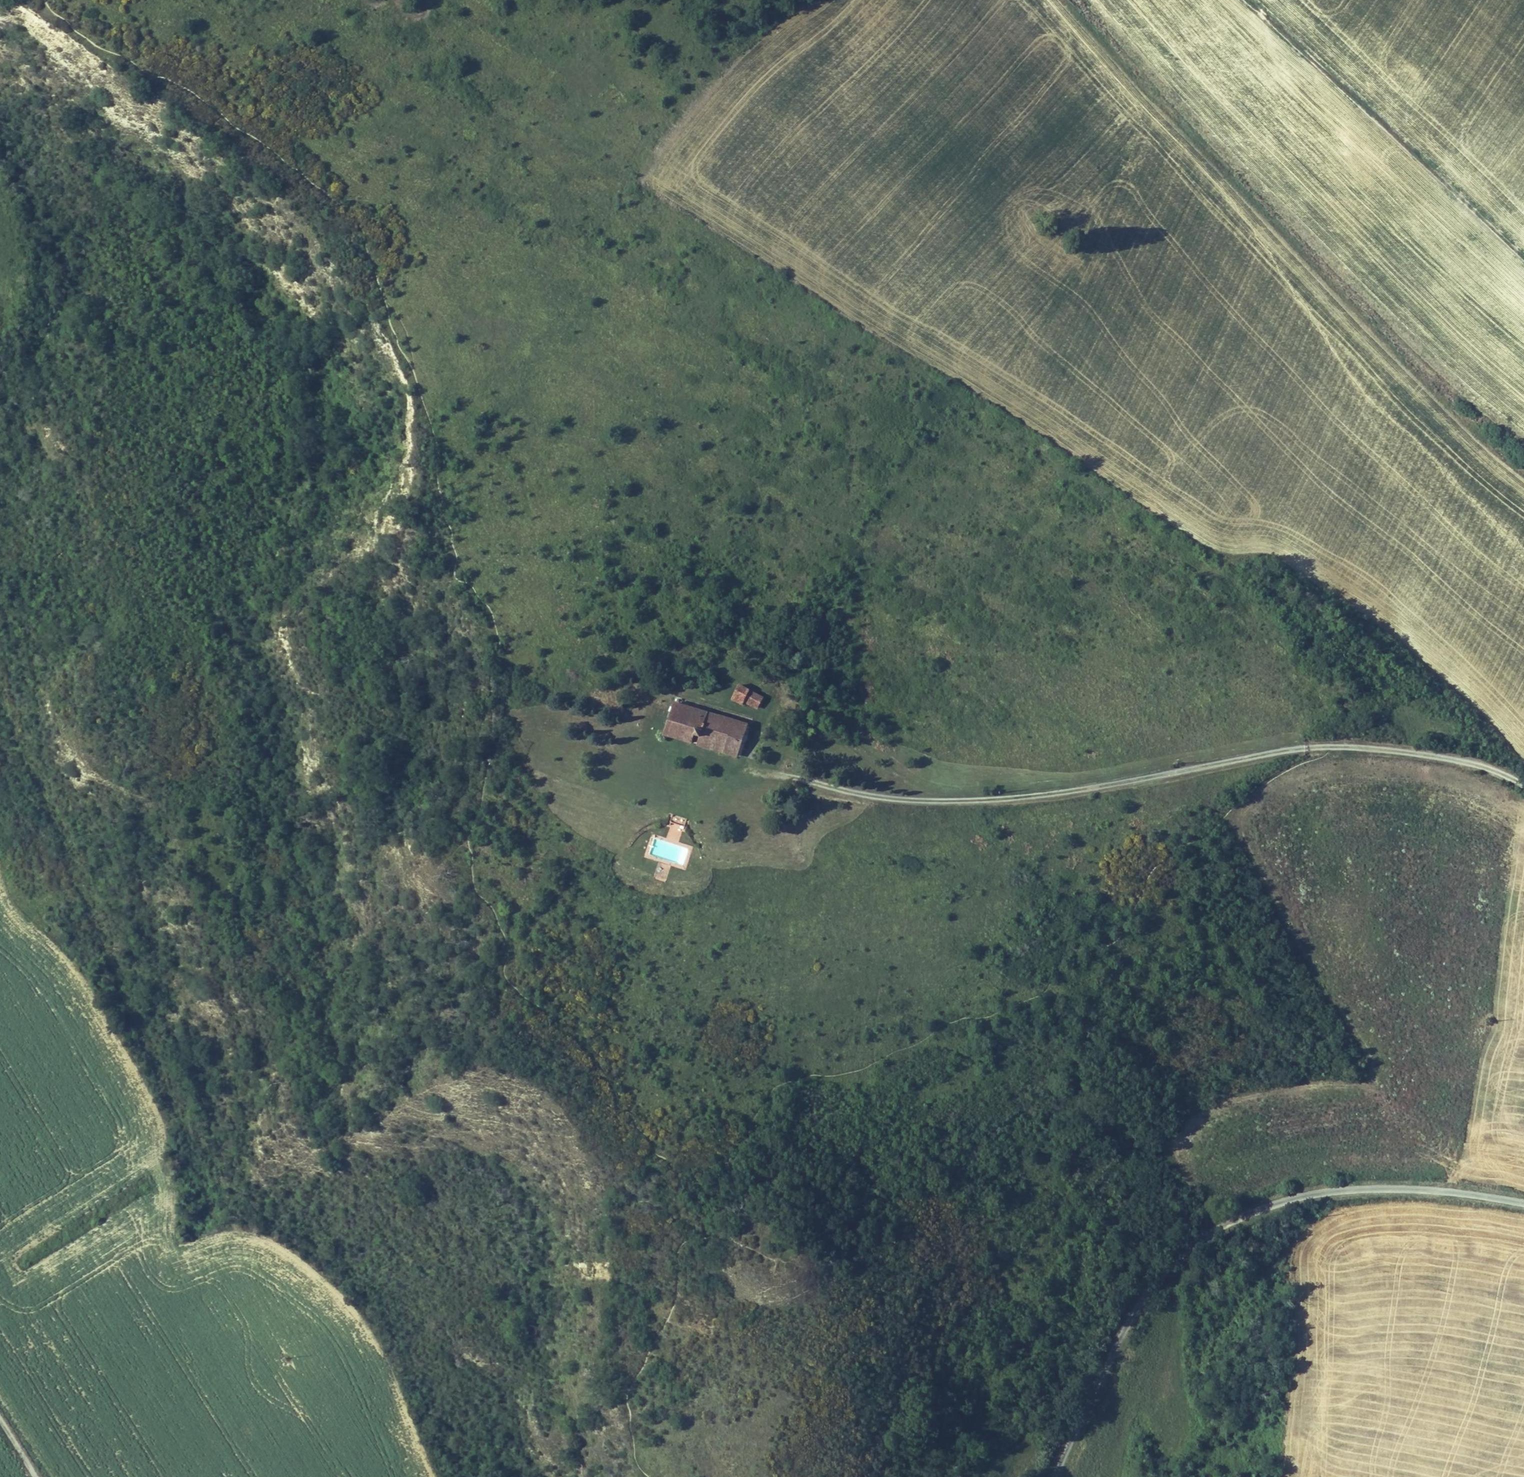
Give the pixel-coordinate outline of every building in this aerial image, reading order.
[(759,709),(764,697),(739,684),(731,700),(743,706),(744,702),(759,709)] [(696,737),(704,711),(674,702),(664,735),(694,744),(696,737)] [(748,724),(704,711),(696,737),(714,742),(712,750),(738,757),(748,724)]
